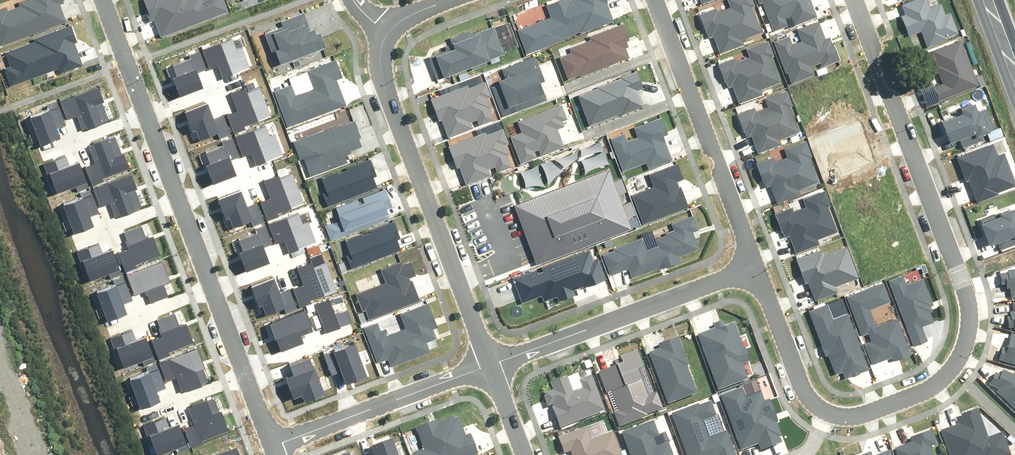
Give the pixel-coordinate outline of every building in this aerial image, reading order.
[(742,54),(719,60),(725,82),(733,80),(738,97),(758,91),(756,83),(778,77),(766,37),(740,45),(742,54)] [(204,48),(211,67),(219,64),(223,74),(249,65),(242,46),(236,48),(232,38),(204,48)] [(171,73),(179,95),(205,86),(199,70),(206,67),(200,50),(190,53),(191,56),(173,62),(176,71),(171,73)] [(227,112),(235,131),(246,127),(244,122),(269,112),(259,86),(246,91),(244,86),(230,91),(236,109),(227,112)] [(63,101),(70,118),(81,114),(86,127),(112,118),(101,88),(63,101)] [(758,106),(735,113),(741,134),(749,132),(754,149),(774,143),(772,135),(793,129),(782,90),(756,97),(758,106)] [(33,116),(42,142),(61,136),(57,126),(68,123),(61,101),(50,105),(52,110),(33,116)] [(195,127),(198,136),(218,129),(220,135),(229,131),(223,113),(212,117),(207,101),(184,109),(192,128),(195,127)] [(237,135),(244,154),(252,151),(256,161),(281,152),(275,133),(268,135),(265,125),(237,135)] [(204,159),(212,182),(238,173),(232,156),(239,154),(233,136),(223,140),(224,143),(206,149),(209,158),(204,159)] [(778,153),(754,160),(760,182),(769,179),(774,196),(793,190),(791,182),(813,176),(802,137),(775,145),(778,153)] [(86,165),(92,183),(106,178),(105,175),(129,167),(123,152),(121,152),(119,146),(112,149),(109,139),(90,145),(95,162),(86,165)] [(67,152),(43,160),(54,190),(74,182),(76,189),(90,184),(80,158),(70,161),(67,152)] [(606,167),(508,200),(529,260),(626,227),(606,167)] [(94,189),(100,205),(112,201),(116,214),(143,205),(132,175),(94,189)] [(260,201),(267,221),(279,216),(277,211),(301,202),(291,175),(279,180),(277,175),(262,181),(269,198),(260,201)] [(63,203),(72,229),(91,223),(88,213),(98,210),(91,188),(80,192),(82,197),(63,203)] [(227,217),(231,226),(250,219),(252,224),(262,221),(255,203),(245,207),(239,190),(217,198),(224,218),(227,217)] [(797,207),(773,214),(780,236),(788,233),(793,250),(813,244),(811,236),(832,230),(821,191),(794,199),(797,207)] [(268,222),(275,241),(284,238),(287,248),(313,239),(306,220),(300,222),(296,212),(268,222)] [(236,247),(243,269),(269,260),(264,244),(271,241),(265,224),(254,227),(255,230),(238,236),(241,245),(236,247)] [(122,252),(128,269),(142,265),(141,262),(164,254),(159,238),(157,239),(155,233),(148,235),(145,226),(125,232),(131,249),(122,252)] [(103,238),(79,247),(90,276),(110,269),(112,275),(126,270),(116,244),(106,248),(103,238)] [(126,275),(132,291),(144,287),(149,301),(175,291),(164,261),(126,275)] [(294,287),(301,306),(313,302),(311,297),(336,287),(326,261),(313,265),(311,261),(297,266),(303,283),(294,287)] [(96,290),(104,316),(123,309),(120,299),(131,296),(123,275),(112,278),(114,283),(96,290)] [(262,302),(265,311),(284,304),(286,310),(296,306),(290,288),(279,292),(273,276),(251,284),(258,303),(262,302)] [(331,297),(315,303),(325,330),(351,320),(346,308),(337,312),(331,297)] [(271,321),(281,347),(305,339),(302,331),(312,327),(306,309),(271,321)] [(152,339),(158,356),(172,351),(171,349),(194,341),(189,325),(187,326),(185,320),(178,322),(175,313),(156,319),(161,336),(152,339)] [(133,325),(109,334),(120,363),(140,356),(142,362),(156,357),(146,331),(136,335),(133,325)] [(354,337),(333,346),(337,354),(331,357),(340,377),(346,374),(348,379),(369,370),(354,337)] [(160,364),(166,381),(177,377),(182,390),(208,380),(197,350),(160,364)] [(309,354),(289,363),(293,372),(286,375),(295,395),(302,392),(304,397),(324,388),(309,354)] [(129,379),(138,405),(157,399),(153,389),(164,385),(157,364),(146,367),(148,373),(129,379)] [(186,426),(192,444),(206,439),(205,436),(229,428),(223,413),(221,414),(216,397),(189,406),(195,423),(186,426)] [(167,413),(143,421),(154,451),(174,444),(176,450),(190,445),(180,419),(170,422),(167,413)] [(393,436),(372,443),(373,448),(367,450),(368,454),(399,454),(393,436)]
